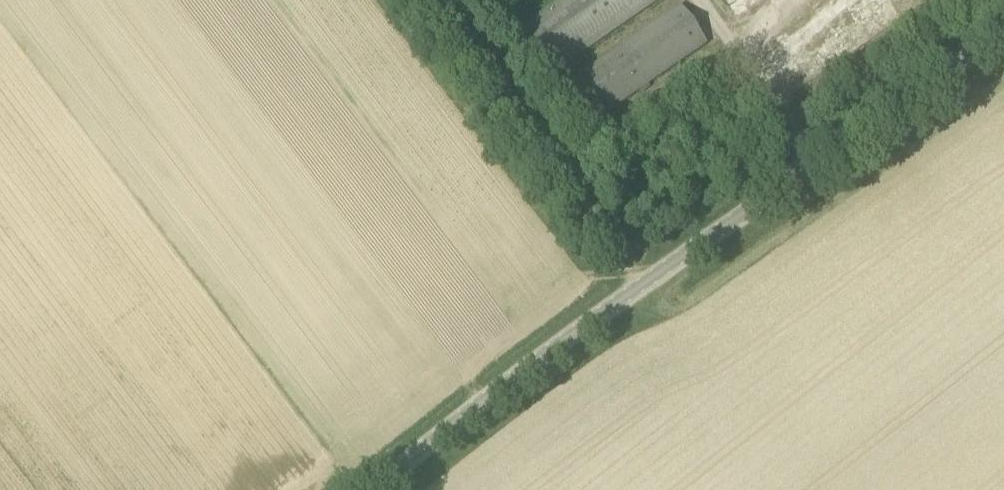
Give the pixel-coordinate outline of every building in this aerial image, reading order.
[(650,0),(565,0),(515,35),(542,74),(650,0)] [(584,131),(708,44),(682,7),(558,93),(584,131)]
